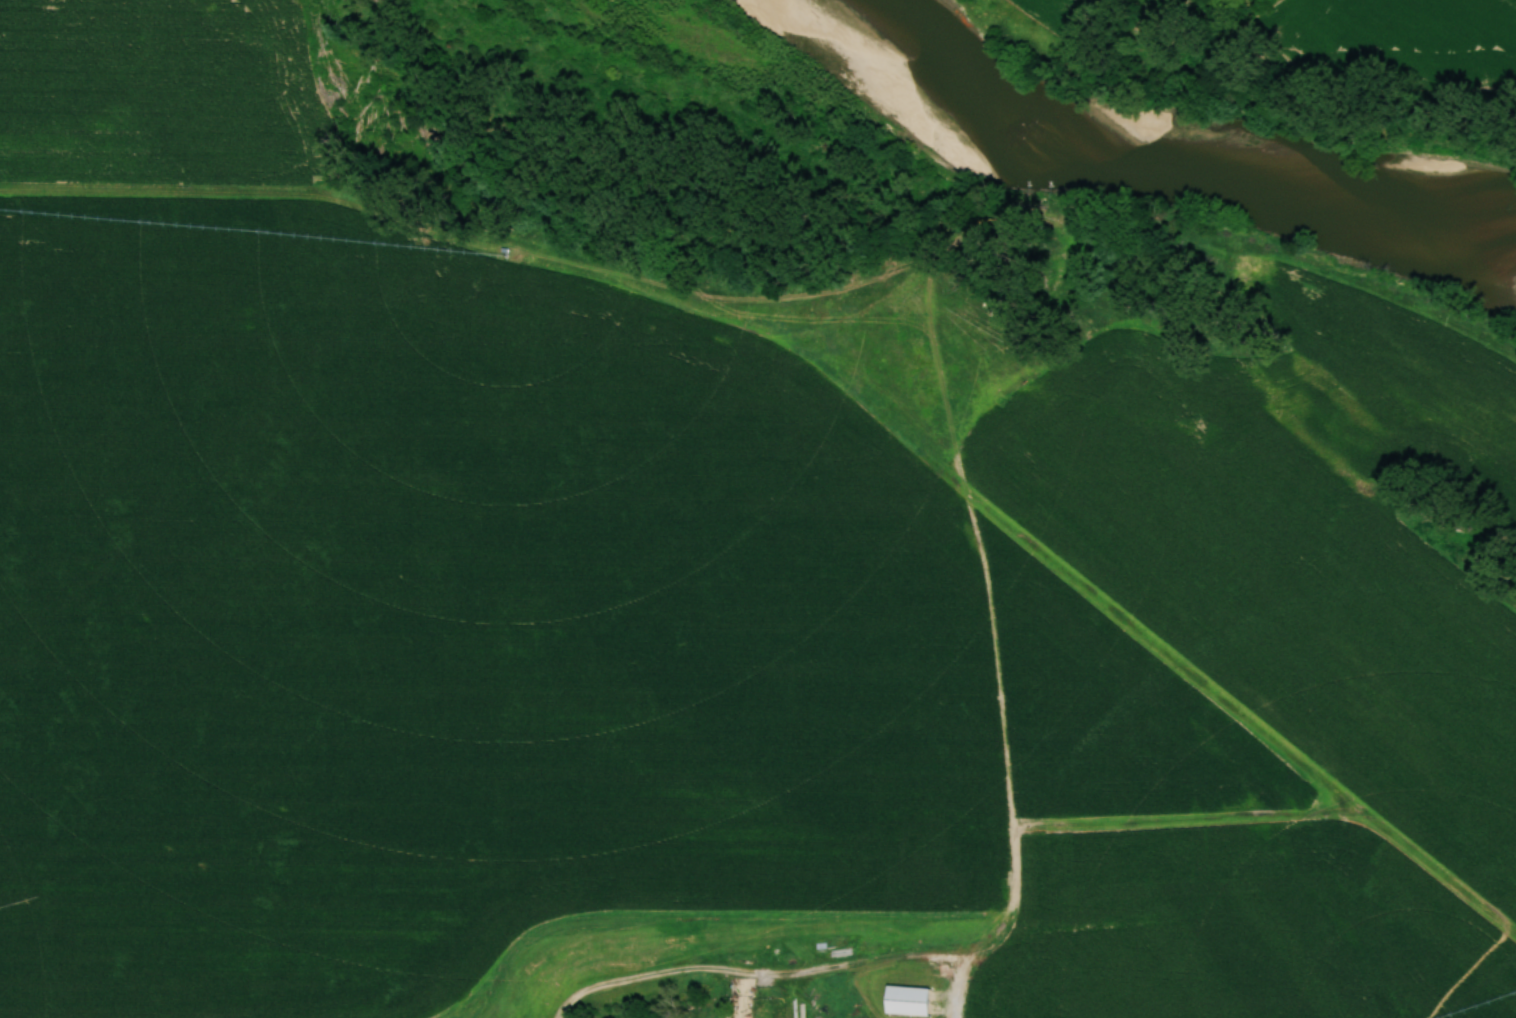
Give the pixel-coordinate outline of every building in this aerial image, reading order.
[(885,1015),(929,1015),(929,987),(886,986),(885,1015)]
